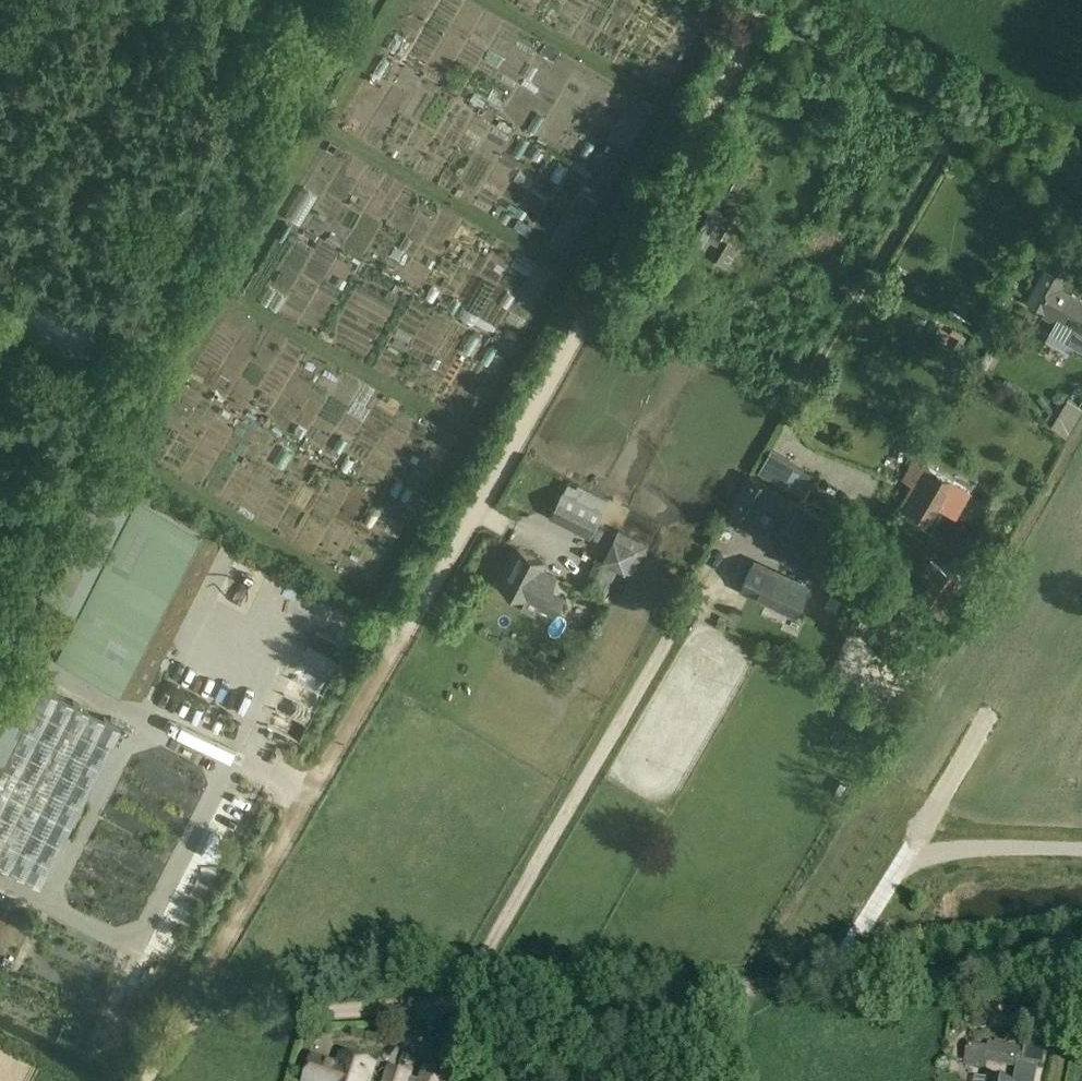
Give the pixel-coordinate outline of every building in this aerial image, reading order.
[(410,44),(417,28),(404,22),(397,38),(410,44)] [(738,158),(720,187),(734,197),(753,168),(738,158)] [(722,213),(723,212),(698,198),(681,229),(706,243),(709,237),(718,242),(731,218),(722,213)] [(729,267),(737,252),(732,250),(734,246),(728,243),(718,261),(729,267)] [(1060,319),(1076,328),(1068,341),(1081,349),(1081,299),(1074,294),(1073,295),(1061,288),(1076,260),(1057,250),(1028,301),(1047,312),(1053,301),(1066,308),(1060,319)] [(101,329),(30,293),(11,331),(81,367),(101,329)] [(998,340),(1004,330),(986,320),(980,330),(998,340)] [(277,360),(283,347),(270,341),(264,354),(277,360)] [(343,446),(367,456),(374,439),(350,429),(343,446)] [(803,464),(771,447),(758,471),(790,489),(803,464)] [(956,481),(915,457),(902,479),(912,484),(901,503),(932,521),(956,481)] [(729,514),(748,525),(763,499),(789,515),(774,541),(804,558),(826,519),(752,475),(729,514)] [(591,533),(605,505),(565,484),(551,512),(591,533)] [(138,495),(57,653),(137,694),(218,536),(138,495)] [(605,556),(632,570),(647,543),(620,528),(605,556)] [(554,612),(563,594),(548,586),(555,572),(541,565),(545,557),(518,543),(499,580),(525,594),(527,591),(540,598),(538,603),(554,612)] [(818,553),(807,575),(829,585),(839,564),(818,553)] [(963,578),(930,558),(921,573),(926,576),(917,591),(945,608),(963,578)] [(767,599),(799,614),(810,590),(779,575),(778,576),(753,565),(743,587),(767,599)] [(275,593),(295,601),(301,586),(280,578),(275,593)] [(309,660),(303,671),(323,681),(329,670),(309,660)] [(42,683),(0,765),(0,860),(40,881),(120,724),(42,683)] [(1076,1035),(1072,1057),(1081,1059),(1081,1036),(1076,1035)] [(1021,1062),(1042,1065),(1047,1040),(1025,1036),(1021,1062)] [(963,1064),(986,1069),(987,1063),(1015,1068),(1018,1050),(969,1039),(963,1064)] [(375,1066),(342,1055),(339,1065),(314,1057),(306,1080),(370,1080),(375,1066)] [(447,1076),(425,1069),(421,1080),(445,1080),(447,1076)] [(383,1080),(416,1080),(409,1079),(410,1077),(391,1070),(390,1073),(386,1071),(383,1080)]
